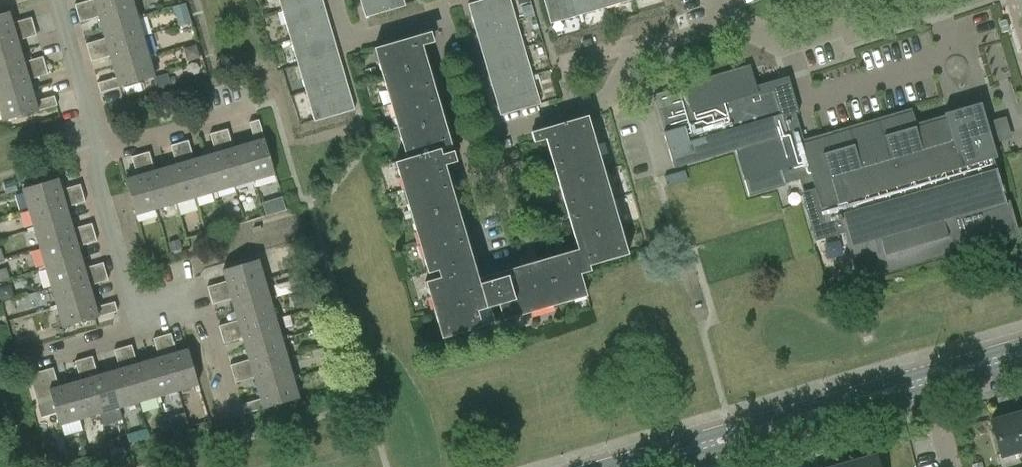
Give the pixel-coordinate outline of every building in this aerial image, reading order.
[(77,13),(122,0),(89,0),(75,4),(77,13)] [(77,13),(80,22),(99,16),(102,27),(137,17),(132,0),(122,0),(77,13)] [(316,0),(279,0),(282,10),(316,0)] [(330,26),(323,0),(316,0),(282,10),(290,37),(330,26)] [(365,17),(412,3),(411,0),(360,0),(365,17)] [(515,20),(510,0),(480,0),(467,4),(475,32),(515,20)] [(574,0),(543,0),(550,23),(578,15),(574,0)] [(578,15),(606,7),(604,0),(574,0),(578,15)] [(174,7),(176,14),(186,11),(184,4),(174,7)] [(9,11),(0,13),(0,36),(34,26),(31,17),(13,22),(9,11)] [(86,43),(89,52),(143,36),(137,17),(102,27),(105,37),(86,43)] [(515,20),(475,32),(483,60),(524,48),(515,20)] [(21,51),(18,40),(37,35),(34,26),(0,36),(0,57),(21,51)] [(298,65),(338,53),(330,26),(290,37),(298,65)] [(143,36),(89,52),(91,61),(110,55),(114,66),(149,56),(143,36)] [(383,60),(378,62),(386,90),(391,89),(395,101),(391,102),(392,103),(395,102),(399,115),(394,116),(402,145),(408,143),(411,155),(407,156),(407,157),(395,161),(399,176),(404,175),(408,187),(404,188),(404,189),(408,188),(412,201),(407,202),(415,231),(420,229),(424,242),(420,243),(420,244),(424,243),(428,255),(423,257),(427,272),(437,269),(439,276),(425,280),(429,296),(434,294),(438,306),(433,308),(441,337),(517,315),(516,310),(542,303),(543,307),(571,299),(570,294),(582,291),(584,296),(585,295),(573,255),(469,285),(465,270),(469,269),(435,151),(447,147),(415,36),(374,47),(375,49),(380,48),(383,60)] [(193,60),(201,58),(197,44),(189,46),(193,60)] [(524,48),(483,60),(491,87),(532,75),(524,48)] [(46,65),(43,56),(24,61),(21,51),(0,57),(0,78),(46,65)] [(306,92),(346,81),(338,53),(298,65),(306,92)] [(101,92),(120,87),(155,77),(149,56),(114,66),(117,77),(98,82),(101,92)] [(657,110),(664,131),(663,132),(673,168),(735,150),(748,196),(785,185),(785,184),(798,180),(800,179),(784,125),(798,121),(786,80),(757,88),(749,64),(682,84),(687,101),(657,110)] [(32,90),(29,79),(48,74),(46,65),(0,78),(0,100),(32,90)] [(532,75),(491,87),(499,115),(540,103),(532,75)] [(346,81),(306,92),(315,121),(355,109),(346,81)] [(36,101),(32,90),(0,100),(0,112),(3,121),(57,105),(54,95),(36,101)] [(986,137),(956,146),(947,116),(916,125),(911,110),(803,141),(798,121),(784,125),(800,179),(798,180),(805,204),(815,237),(842,230),(856,280),(968,248),(959,217),(1005,204),(986,137)] [(627,254),(587,115),(547,127),(587,265),(627,254)] [(989,117),(992,140),(1011,137),(1008,115),(989,117)] [(249,122),(254,141),(244,144),(254,180),(274,174),(264,138),(258,119),(249,122)] [(227,128),(218,130),(234,185),(254,180),(244,144),(233,147),(227,128)] [(210,133),(215,152),(204,155),(215,191),(234,185),(218,130),(210,133)] [(188,139),(179,142),(195,197),(215,191),(204,155),(194,158),(188,139)] [(170,144),(176,163),(165,167),(175,202),(195,197),(179,142),(170,144)] [(149,151),(140,153),(155,208),(175,202),(165,167),(154,170),(149,151)] [(131,156),(136,175),(125,178),(135,214),(155,208),(140,153),(131,156)] [(80,183),(61,188),(58,177),(22,188),(28,208),(83,192),(80,183)] [(83,192),(28,208),(33,228),(70,217),(66,206),(85,201),(83,192)] [(286,210),(282,197),(273,200),(277,213),(286,210)] [(91,222),(73,228),(70,217),(33,228),(39,247),(94,231),(91,222)] [(94,231),(39,247),(45,267),(81,256),(78,246),(97,240),(94,231)] [(179,240),(167,243),(170,252),(181,248),(179,240)] [(280,246),(284,261),(296,257),(292,242),(280,246)] [(103,262),(84,267),(81,256),(45,267),(50,287),(105,271),(103,262)] [(207,286),(210,295),(263,279),(257,259),(222,269),(225,281),(207,286)] [(9,279),(6,268),(0,270),(0,281),(9,279)] [(304,279),(301,270),(287,274),(289,283),(304,279)] [(105,271),(50,287),(56,306),(92,296),(89,285),(108,280),(105,271)] [(263,279),(210,295),(212,304),(231,299),(234,309),(269,299),(263,279)] [(15,296),(11,283),(0,286),(0,292),(2,299),(15,296)] [(306,290),(290,295),(294,307),(310,302),(306,290)] [(114,301),(95,306),(92,296),(56,306),(62,327),(117,311),(114,301)] [(218,325),(221,334),(275,318),(269,299),(234,309),(237,320),(218,325)] [(285,328),(291,326),(288,315),(282,317),(285,328)] [(275,318),(221,334),(224,343),(242,338),(245,348),(281,338),(275,318)] [(170,333),(161,336),(177,390),(198,384),(187,349),(176,352),(170,333)] [(158,357),(147,360),(157,396),(177,390),(161,336),(152,338),(158,357)] [(230,365),(232,374),(287,357),(281,338),(245,348),(248,359),(230,365)] [(131,344),(122,347),(138,401),(157,396),(147,360),(136,363),(131,344)] [(119,368),(108,371),(118,407),(138,401),(122,347),(113,349),(119,368)] [(92,356),(83,358),(98,413),(118,407),(108,371),(97,375),(92,356)] [(287,357),(232,374),(235,382),(254,377),(257,388),(292,377),(287,357)] [(79,380),(69,383),(79,418),(98,413),(83,358),(74,361),(79,380)] [(37,405),(52,401),(59,424),(79,418),(69,383),(58,386),(53,367),(28,374),(37,405)] [(244,414),(263,408),(299,398),(292,377),(257,388),(260,398),(241,404),(244,414)] [(1013,413),(1021,443),(1021,410),(1013,413)] [(1013,413),(991,420),(1002,456),(1021,450),(1021,443),(1013,413)] [(109,450),(100,453),(99,453),(102,463),(112,460),(109,450)] [(55,452),(44,455),(48,466),(58,464),(55,452)] [(852,461),(854,466),(879,466),(875,454),(852,461)]
